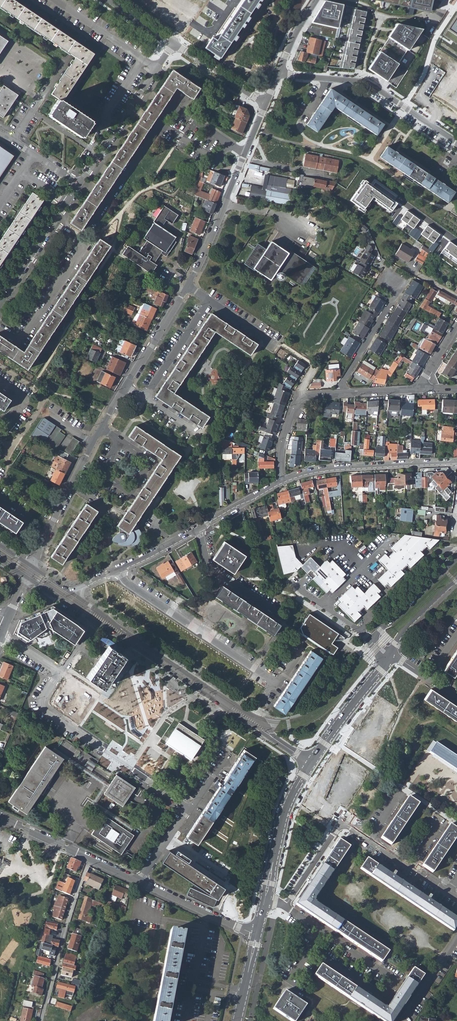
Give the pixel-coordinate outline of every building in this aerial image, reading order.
[(95,124),(64,103),(95,56),(12,0),(0,0),(0,8),(77,60),(53,96),(60,101),(49,117),(84,140),(95,124)] [(204,48),(219,59),(259,0),(244,0),(216,41),(211,38),(204,48)] [(430,13),(437,0),(374,0),(430,13)] [(312,29),(309,29),(307,33),(335,40),(344,6),(325,2),(313,22),(314,22),(312,29)] [(353,10),(338,68),(352,70),(367,13),(353,10)] [(439,37),(441,38),(436,46),(456,60),(456,10),(439,37)] [(369,68),(387,80),(407,50),(408,50),(422,29),(397,24),(388,37),(389,38),(369,68)] [(309,37),(306,52),(317,55),(322,56),(326,41),(309,37)] [(8,43),(0,38),(0,55),(8,43)] [(300,51),(297,60),(303,62),(304,61),(315,64),(317,55),(306,52),(300,51)] [(194,101),(200,90),(174,72),(72,225),(82,231),(178,89),(194,101)] [(19,96),(5,87),(0,94),(0,116),(4,119),(19,96)] [(307,126),(317,133),(335,107),(376,135),(383,125),(331,89),(307,126)] [(235,105),(230,116),(233,117),(235,118),(246,123),(249,116),(246,109),(235,105)] [(235,118),(230,129),(241,133),(246,123),(235,118)] [(261,143),(254,157),(260,159),(261,156),(263,151),(267,152),(269,147),(274,148),(275,146),(275,145),(261,142),(261,143)] [(15,156),(0,146),(0,178),(15,156)] [(281,146),(279,157),(289,159),(288,164),(292,165),(293,158),(289,157),(291,148),(281,146)] [(454,193),(386,148),(379,159),(448,204),(454,193)] [(305,155),(303,167),(316,170),(318,158),(305,155)] [(326,159),(324,171),(328,172),(333,173),(336,174),(338,162),(326,159)] [(214,171),(209,182),(219,186),(222,179),(226,180),(227,176),(214,171)] [(297,174),(295,180),(298,181),(297,185),(312,188),(312,186),(332,190),(336,183),(327,181),(326,182),(304,177),(304,175),(297,174)] [(393,211),(398,203),(366,180),(353,200),(364,210),(374,197),(393,211)] [(265,185),(265,190),(279,192),(278,193),(266,191),(265,201),(288,205),(291,190),(265,185)] [(196,190),(194,195),(201,198),(205,199),(216,204),(220,192),(212,189),(210,195),(202,192),(196,190)] [(45,201),(34,194),(0,244),(0,268),(45,201)] [(205,199),(202,206),(203,210),(212,213),(216,204),(205,199)] [(138,252),(125,243),(123,245),(125,247),(121,254),(151,274),(157,265),(154,263),(159,255),(161,253),(166,256),(176,242),(174,240),(176,237),(161,227),(166,220),(172,224),(178,215),(163,206),(153,221),(154,222),(143,238),(147,240),(143,246),(142,246),(140,249),(141,249),(138,252)] [(415,227),(420,220),(408,211),(403,218),(401,219),(402,220),(413,228),(414,228),(415,227)] [(401,219),(403,218),(399,215),(393,223),(397,227),(402,220),(401,219)] [(196,218),(190,231),(200,235),(205,221),(196,218)] [(362,223),(358,229),(365,233),(367,229),(362,223)] [(435,242),(440,235),(428,226),(422,233),(421,234),(433,243),(435,242)] [(415,227),(414,228),(413,228),(408,234),(417,241),(421,234),(422,233),(415,227)] [(187,246),(185,251),(191,254),(198,239),(191,236),(189,236),(188,239),(187,242),(188,243),(187,246)] [(109,247),(99,240),(23,353),(0,337),(0,352),(27,370),(65,312),(109,247)] [(441,253),(456,265),(456,246),(450,241),(441,253)] [(438,244),(435,242),(433,243),(428,249),(432,253),(438,244)] [(320,270),(307,261),(312,253),(297,243),(290,254),(273,243),(267,251),(260,246),(247,265),(272,281),(279,271),(306,290),(320,270)] [(366,250),(360,260),(362,261),(369,265),(371,262),(375,255),(370,252),(372,248),(371,245),(369,244),(366,250)] [(400,245),(394,255),(408,263),(414,250),(411,248),(410,250),(400,245)] [(422,245),(420,248),(422,250),(428,254),(430,251),(422,245)] [(422,250),(419,255),(426,258),(428,254),(422,250)] [(418,254),(415,261),(422,265),(426,258),(419,255),(418,254)] [(358,263),(353,272),(362,277),(367,269),(368,270),(370,266),(369,265),(362,261),(359,264),(358,263)] [(406,288),(404,291),(414,297),(415,298),(423,285),(413,280),(407,289),(406,288)] [(151,288),(150,292),(155,295),(155,296),(156,296),(154,303),(162,306),(164,301),(165,302),(168,295),(155,290),(151,288)] [(431,288),(424,299),(430,302),(436,292),(431,288)] [(436,294),(441,297),(445,299),(456,305),(456,304),(456,300),(438,289),(436,292),(437,292),(436,294)] [(402,297),(397,306),(406,311),(411,303),(410,303),(414,297),(404,291),(401,297),(402,297)] [(376,294),(369,306),(372,308),(378,312),(385,301),(385,300),(386,297),(378,292),(377,295),(376,294)] [(422,302),(419,307),(439,318),(441,313),(427,305),(430,302),(424,299),(422,302)] [(142,310),(140,314),(151,319),(156,309),(144,304),(142,310)] [(389,316),(387,319),(398,325),(406,311),(397,306),(393,312),(394,312),(393,314),(392,314),(391,316),(389,316)] [(365,310),(358,321),(359,321),(368,327),(370,323),(369,323),(374,315),(376,316),(378,312),(372,308),(370,312),(365,310)] [(133,319),(132,323),(146,330),(151,319),(140,314),(137,321),(134,320),(133,319)] [(215,332),(250,356),(257,345),(211,315),(156,397),(201,428),(209,417),(174,393),(215,332)] [(412,317),(406,328),(409,330),(416,319),(412,317)] [(434,326),(432,329),(442,334),(448,323),(446,322),(439,318),(434,326)] [(386,324),(379,335),(389,340),(398,326),(398,325),(387,319),(385,323),(386,324)] [(354,330),(353,331),(363,337),(364,336),(369,327),(368,327),(359,321),(354,330)] [(423,324),(419,331),(424,333),(425,331),(430,334),(427,340),(435,344),(436,343),(442,334),(432,329),(428,326),(423,324)] [(350,336),(340,351),(351,357),(355,350),(354,349),(357,345),(358,345),(360,342),(350,336)] [(376,337),(369,349),(380,356),(387,344),(376,337)] [(425,338),(419,348),(429,354),(435,344),(427,340),(425,338)] [(125,341),(120,352),(131,357),(136,345),(125,341)] [(89,352),(86,358),(95,362),(98,357),(102,349),(93,345),(89,352)] [(417,354),(412,362),(421,367),(428,355),(417,350),(417,349),(415,353),(417,354)] [(446,364),(455,370),(456,371),(456,369),(456,356),(453,354),(446,364)] [(112,356),(109,363),(123,369),(126,363),(112,356)] [(398,364),(396,368),(398,369),(403,361),(407,363),(407,362),(411,364),(412,362),(403,356),(401,360),(398,364)] [(288,373),(282,384),(287,387),(290,389),(291,386),(290,385),(292,382),(293,383),(296,377),(295,377),(297,374),(298,374),(301,369),(300,368),(301,365),(302,366),(304,364),(296,359),(292,367),(289,365),(286,371),(288,373)] [(364,361),(362,364),(378,373),(379,370),(364,361)] [(375,378),(374,382),(384,384),(386,375),(391,375),(396,368),(398,364),(394,362),(389,371),(380,369),(379,370),(378,373),(375,378)] [(406,372),(404,376),(405,377),(405,378),(411,382),(414,376),(415,377),(421,367),(412,362),(411,364),(409,367),(410,367),(407,372),(406,372)] [(109,363),(106,369),(120,376),(123,369),(109,363)] [(327,365),(325,369),(326,381),(336,381),(336,376),(340,376),(339,364),(327,365)] [(362,364),(357,372),(368,379),(369,378),(373,380),(375,378),(378,373),(362,364)] [(446,364),(441,372),(450,378),(455,370),(446,364)] [(106,373),(101,383),(110,387),(115,377),(106,373)] [(275,396),(273,401),(274,401),(285,405),(289,392),(286,390),(287,387),(282,384),(279,383),(277,388),(275,396)] [(90,393),(89,395),(103,402),(108,392),(97,387),(94,394),(90,393)] [(12,402),(0,393),(0,409),(6,412),(12,402)] [(388,410),(387,416),(392,417),(392,415),(398,415),(399,413),(400,413),(400,411),(401,402),(399,401),(399,400),(389,399),(388,400),(388,408),(388,410)] [(400,413),(400,415),(412,416),(413,403),(408,403),(404,402),(405,399),(401,399),(401,402),(400,411),(400,413)] [(434,399),(418,399),(418,409),(435,409),(434,399)] [(443,399),(441,412),(452,413),(454,401),(443,399)] [(268,413),(267,417),(269,418),(276,420),(277,416),(280,417),(285,405),(274,401),(270,414),(268,413)] [(367,404),(366,413),(373,414),(373,411),(378,411),(379,401),(372,401),(371,404),(367,404)] [(324,403),(323,417),(330,417),(330,414),(338,415),(339,402),(331,402),(331,403),(324,403)] [(343,403),(342,412),(346,412),(345,419),(353,420),(353,418),(353,414),(354,405),(346,405),(346,402),(343,402),(343,403)] [(354,405),(353,414),(359,415),(366,415),(366,413),(367,404),(358,403),(358,402),(354,402),(354,405)] [(298,417),(297,425),(299,425),(298,429),(307,429),(308,418),(298,417)] [(261,422),(259,429),(275,434),(276,429),(275,429),(276,426),(277,427),(279,421),(276,420),(269,418),(266,424),(261,422)] [(42,419),(30,436),(36,439),(48,421),(44,419),(42,419)] [(54,425),(43,442),(56,448),(64,435),(59,432),(60,429),(54,425)] [(440,430),(440,440),(452,441),(453,431),(445,431),(446,427),(442,426),(442,430),(440,430)] [(117,527),(118,528),(118,534),(115,535),(111,541),(112,542),(114,543),(118,543),(118,546),(126,545),(129,544),(131,543),(135,545),(139,542),(140,538),(140,533),(137,530),(137,527),(134,524),(178,456),(135,427),(127,437),(160,460),(117,526),(117,527)] [(363,449),(363,455),(372,455),(373,450),(368,449),(369,435),(364,434),(363,446),(363,449)] [(259,441),(258,446),(270,450),(274,438),(264,435),(262,442),(259,441)] [(420,448),(420,454),(431,454),(431,448),(424,448),(425,443),(424,443),(424,436),(421,436),(421,441),(420,448)] [(73,437),(64,452),(70,455),(79,441),(73,437)] [(376,446),(375,456),(384,456),(384,448),(385,438),(382,437),(381,445),(383,445),(383,447),(376,446)] [(292,440),(291,449),(292,449),(301,450),(301,440),(292,440)] [(305,449),(304,461),(312,461),(313,453),(319,454),(321,441),(317,440),(316,445),(313,445),(312,450),(305,449)] [(409,454),(409,459),(419,458),(420,454),(420,448),(421,441),(411,440),(409,454)] [(319,454),(319,460),(329,460),(331,450),(322,449),(322,441),(321,441),(319,454)] [(234,443),(232,442),(232,448),(232,453),(232,464),(236,464),(236,459),(239,455),(239,453),(244,453),(244,447),(239,447),(239,445),(234,445),(234,443)] [(335,452),(334,459),(349,461),(351,446),(349,445),(349,444),(346,444),(346,445),(343,445),(343,450),(344,450),(344,452),(335,452)] [(384,456),(383,460),(388,460),(388,456),(391,457),(390,460),(396,460),(397,448),(397,445),(389,444),(389,448),(384,448),(384,456)] [(397,448),(396,460),(407,459),(407,452),(404,451),(404,449),(400,449),(400,445),(397,445),(397,448)] [(290,454),(289,466),(294,467),(294,465),(300,465),(301,450),(292,449),(292,454),(290,454)] [(259,452),(257,457),(258,457),(258,467),(273,468),(273,461),(264,461),(264,454),(259,452)] [(58,465),(56,469),(65,474),(71,462),(62,458),(59,463),(59,462),(57,465),(58,465)] [(53,476),(51,480),(59,484),(65,474),(56,469),(54,473),(53,473),(52,475),(53,476)] [(248,474),(244,474),(244,484),(258,483),(258,472),(248,473),(248,474)] [(432,472),(428,472),(428,477),(431,477),(434,480),(438,484),(446,478),(441,473),(440,474),(437,477),(435,474),(432,472)] [(384,474),(374,475),(374,487),(376,487),(380,487),(380,485),(384,485),(384,474)] [(387,485),(386,489),(396,488),(398,489),(400,489),(401,488),(404,488),(404,474),(397,475),(398,478),(387,478),(387,485)] [(410,474),(404,474),(404,484),(414,483),(415,487),(419,487),(419,479),(414,479),(411,479),(410,477),(410,474)] [(362,475),(351,475),(351,487),(362,486),(362,475)] [(372,475),(362,475),(362,486),(362,487),(368,487),(367,481),(372,481),(372,475)] [(335,477),(325,479),(327,487),(336,485),(335,477)] [(436,487),(435,487),(445,499),(449,496),(447,494),(450,491),(451,484),(446,478),(438,484),(436,487)] [(325,479),(316,481),(317,488),(322,488),(324,496),(325,502),(326,511),(331,510),(328,496),(328,491),(327,489),(327,487),(325,479)] [(311,480),(300,483),(303,495),(307,494),(309,494),(308,491),(307,488),(312,487),(313,486),(311,480)] [(299,488),(288,491),(289,496),(293,495),(300,494),(299,488)] [(283,492),(276,494),(278,499),(277,500),(278,505),(285,503),(291,502),(289,496),(288,491),(286,491),(286,490),(283,491),(283,492)] [(272,504),(266,506),(267,512),(270,521),(280,518),(278,508),(273,509),(272,504)] [(100,513),(89,505),(53,559),(63,566),(100,513)] [(266,506),(251,510),(253,517),(254,517),(258,516),(257,514),(267,512),(266,506)] [(401,507),(400,520),(413,521),(414,508),(401,507)] [(23,524),(0,508),(0,523),(17,534),(23,524)] [(435,515),(434,525),(444,526),(445,520),(443,519),(439,519),(440,515),(435,515)] [(259,519),(254,521),(259,541),(264,540),(263,536),(259,519)] [(434,525),(433,535),(437,536),(438,532),(442,533),(443,533),(444,526),(434,525)] [(405,535),(398,541),(408,551),(417,542),(422,537),(421,537),(411,535),(405,535)] [(422,537),(417,542),(423,548),(426,545),(427,546),(430,549),(439,540),(422,537)] [(398,541),(392,548),(394,550),(395,551),(392,554),(398,560),(408,551),(398,541)] [(417,542),(408,551),(417,561),(424,554),(421,552),(420,550),(423,548),(417,542)] [(247,558),(226,543),(215,561),(236,575),(238,572),(247,558)] [(292,545),(276,547),(280,559),(288,557),(291,561),(295,557),(292,545)] [(408,551),(398,560),(404,566),(407,564),(408,565),(410,568),(417,561),(408,551)] [(191,552),(175,560),(181,571),(188,566),(190,565),(196,561),(191,552)] [(386,553),(379,560),(388,570),(398,560),(392,554),(389,556),(388,555),(386,553)] [(288,557),(280,559),(283,574),(292,572),(291,570),(294,568),(296,570),(300,566),(302,565),(295,557),(291,561),(288,557)] [(302,565),(300,566),(307,573),(309,571),(311,569),(313,572),(319,567),(310,557),(302,565)] [(325,562),(320,567),(329,576),(339,567),(332,560),(329,563),(327,564),(325,562)] [(398,560),(388,570),(398,580),(405,573),(402,570),(401,569),(404,566),(398,560)] [(168,561),(156,568),(162,578),(174,571),(182,584),(185,582),(173,562),(170,564),(168,561)] [(315,576),(312,579),(319,586),(329,576),(320,567),(319,567),(313,572),(316,575),(315,576)] [(339,567),(329,576),(338,586),(343,581),(341,578),(342,577),(345,574),(339,567)] [(388,570),(378,579),(384,585),(387,582),(388,583),(391,586),(398,580),(388,570)] [(329,576),(319,586),(326,593),(329,590),(330,589),(333,591),(338,586),(329,576)] [(350,587),(339,598),(342,601),(341,603),(339,605),(345,611),(355,621),(361,615),(359,612),(358,611),(361,608),(364,606),(365,607),(367,609),(381,596),(378,594),(377,592),(380,590),(374,583),(364,593),(358,586),(355,589),(353,590),(350,587)] [(217,597),(275,636),(282,626),(224,587),(217,597)] [(87,628),(52,606),(19,620),(13,634),(26,642),(48,626),(76,645),(87,628)] [(310,614),(300,630),(304,637),(333,656),(338,649),(332,645),(335,640),(343,641),(344,638),(310,614)] [(95,666),(87,678),(103,688),(124,657),(113,649),(108,646),(95,666)] [(442,669),(452,677),(456,670),(456,648),(442,669)] [(122,649),(119,653),(128,658),(131,655),(122,649)] [(275,708),(286,715),(323,660),(312,653),(275,708)] [(0,671),(0,677),(7,680),(13,666),(4,662),(0,671)] [(432,690),(425,701),(456,722),(456,707),(432,690)] [(192,759),(204,740),(179,723),(166,743),(192,759)] [(436,743),(429,752),(433,755),(431,759),(451,780),(456,771),(456,757),(436,743)] [(27,813),(63,759),(52,752),(45,747),(9,801),(27,813)] [(63,759),(102,784),(90,803),(109,815),(107,817),(127,831),(131,825),(97,802),(108,785),(54,749),(52,752),(63,759)] [(217,789),(186,837),(196,845),(254,758),(243,750),(223,780),(221,779),(218,782),(217,781),(213,786),(217,789)] [(90,771),(94,764),(87,759),(82,766),(90,771)] [(118,773),(105,792),(123,804),(135,786),(118,773)] [(419,803),(408,796),(381,838),(392,845),(419,803)] [(121,853),(133,834),(127,831),(107,817),(103,815),(91,833),(121,853)] [(450,824),(423,865),(433,872),(456,836),(456,829),(450,824)] [(350,847),(339,840),(296,904),(382,962),(389,952),(314,901),(350,847)] [(194,889),(190,887),(187,895),(213,907),(217,898),(224,887),(186,863),(189,859),(176,850),(173,855),(168,852),(161,862),(195,885),(194,889)] [(456,926),(456,919),(433,902),(434,900),(426,894),(424,896),(397,879),(399,876),(390,870),(388,873),(367,858),(360,869),(454,931),(456,926)] [(71,859),(67,868),(75,872),(77,867),(78,868),(81,863),(71,859)] [(86,875),(84,881),(86,882),(85,883),(98,889),(102,880),(89,874),(86,873),(86,875)] [(58,881),(55,889),(62,892),(65,884),(58,881)] [(116,886),(112,895),(117,897),(122,899),(123,896),(128,898),(129,891),(116,886)] [(85,896),(79,919),(91,923),(93,917),(86,915),(89,903),(105,910),(107,906),(101,903),(85,896)] [(55,903),(54,907),(65,910),(68,900),(59,897),(57,903),(55,903)] [(102,899),(101,903),(126,912),(126,907),(102,899)] [(54,911),(52,918),(62,921),(65,910),(54,907),(53,911),(54,911)] [(46,923),(41,944),(56,947),(58,948),(60,942),(52,939),(53,936),(49,935),(50,931),(51,930),(56,931),(57,926),(51,924),(46,923)] [(72,934),(67,950),(76,953),(83,932),(75,929),(73,934),(72,934)] [(171,929),(153,1020),(167,1020),(185,932),(171,929)] [(41,944),(40,950),(42,951),(50,953),(49,955),(54,957),(56,947),(41,944)] [(66,954),(63,963),(73,967),(76,957),(66,954)] [(38,957),(36,964),(37,963),(49,966),(50,960),(41,957),(38,957)] [(424,976),(413,969),(406,979),(386,1008),(321,964),(314,975),(382,1020),(393,1020),(424,976)] [(34,976),(31,987),(34,987),(32,994),(41,996),(43,990),(41,990),(44,980),(42,979),(34,976)] [(57,983),(56,988),(59,989),(57,998),(63,999),(65,991),(72,993),(74,988),(57,983)] [(285,991),(273,1009),(291,1020),(295,1020),(306,1005),(297,999),(285,991)] [(56,1002),(54,1007),(60,1008),(63,1009),(69,1011),(70,1012),(72,1007),(56,1002)] [(33,1008),(32,1008),(23,1006),(20,1020),(30,1020),(33,1008)] [(52,1007),(49,1014),(57,1016),(58,1013),(60,1009),(52,1007)]
